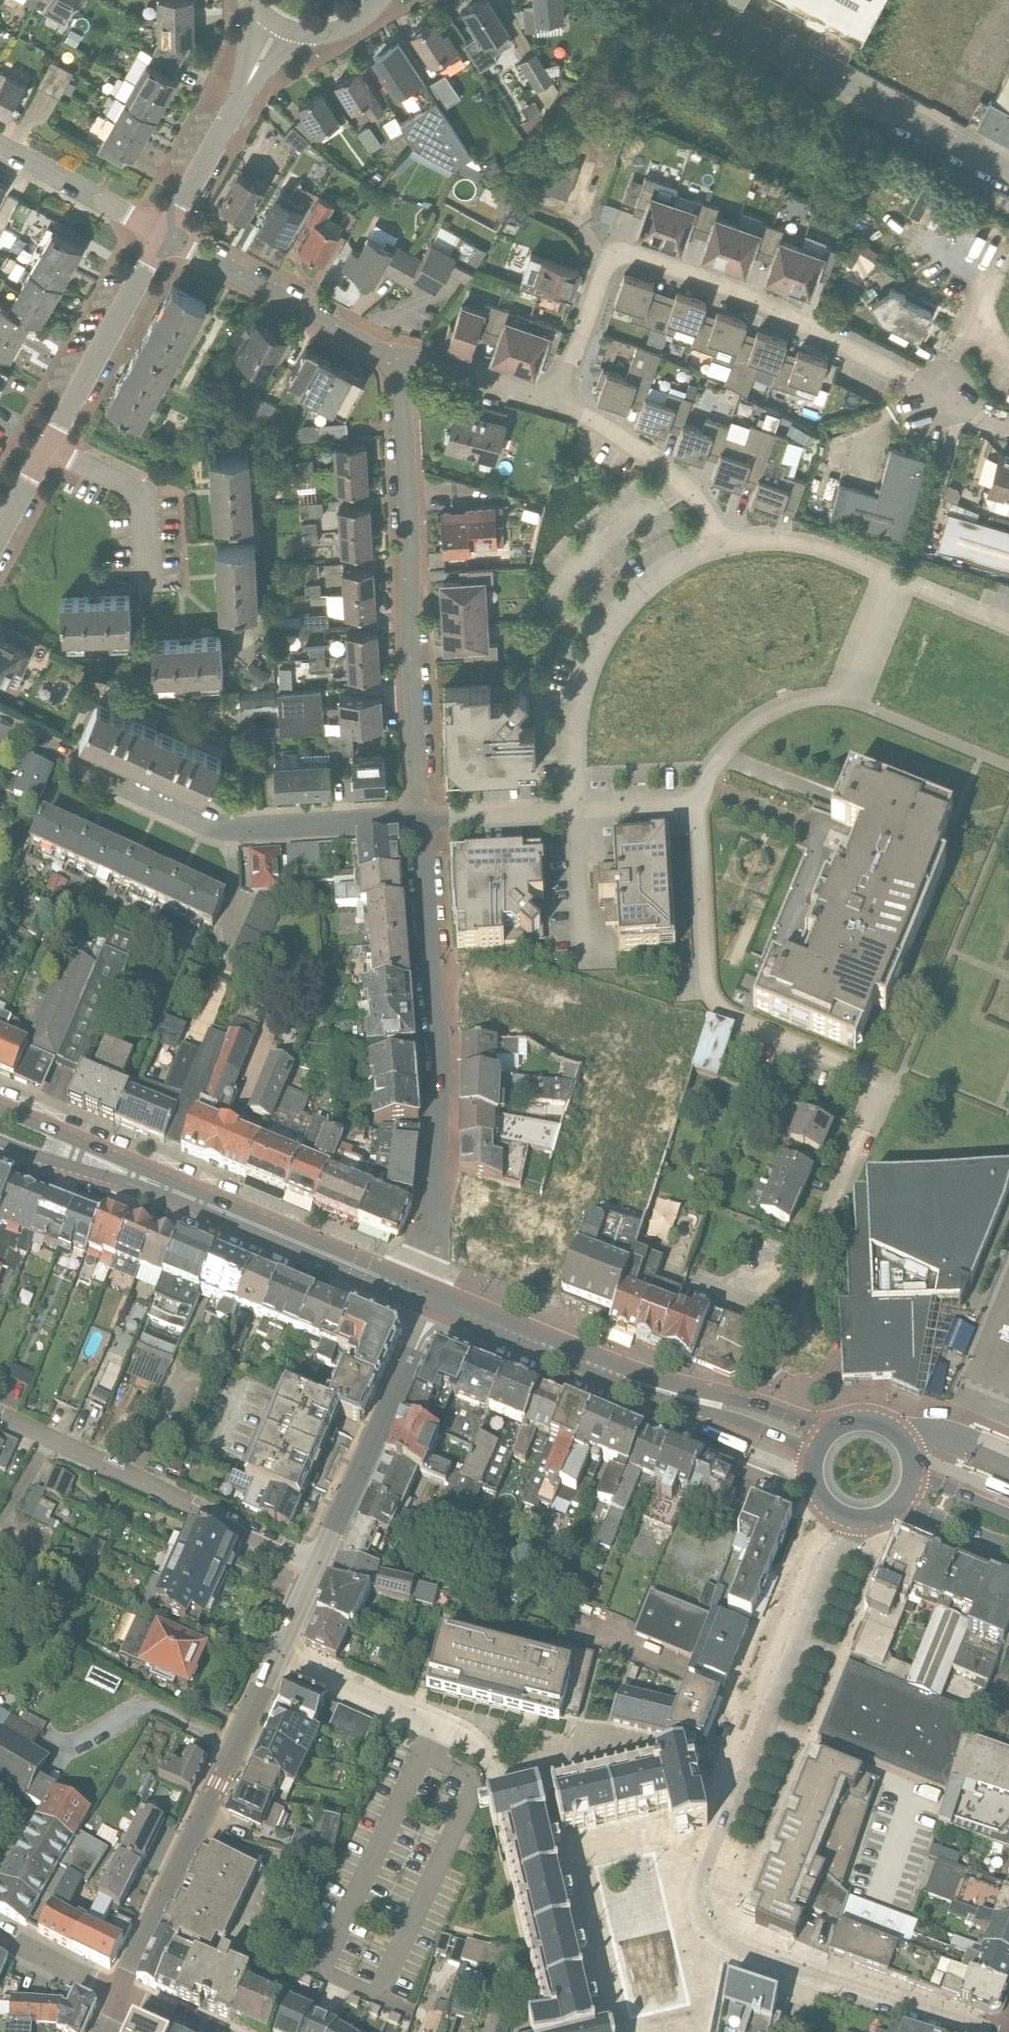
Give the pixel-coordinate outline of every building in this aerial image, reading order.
[(77,0),(38,0),(35,5),(65,22),(70,13),(77,0)] [(159,18),(194,18),(194,0),(159,0),(159,18)] [(480,70),(498,59),(488,43),(508,30),(489,0),(479,0),(465,9),(472,20),(468,23),(476,37),(464,45),(480,70)] [(535,7),(524,8),(526,31),(539,30),(538,21),(564,19),(562,0),(534,0),(535,7)] [(860,38),(878,0),(789,0),(860,38)] [(159,41),(153,51),(179,66),(193,41),(194,41),(194,18),(159,18),(159,41)] [(416,31),(412,34),(431,63),(431,62),(435,69),(460,54),(456,48),(457,47),(447,32),(444,34),(435,19),(423,27),(422,25),(414,29),(416,31)] [(73,44),(74,42),(79,44),(83,35),(72,28),(64,40),(73,44)] [(413,146),(414,147),(455,169),(478,181),(484,173),(484,172),(463,161),(471,156),(398,43),(376,57),(398,92),(408,86),(422,108),(400,123),(404,130),(413,146)] [(173,77),(179,66),(153,51),(152,53),(141,47),(137,54),(126,75),(167,98),(178,80),(173,77)] [(554,81),(536,52),(520,62),(537,91),(554,81)] [(49,91),(63,65),(52,59),(38,86),(49,91)] [(560,62),(545,66),(550,75),(559,73),(560,62)] [(49,91),(60,98),(75,71),(63,65),(49,91)] [(357,69),(336,82),(353,109),(363,103),(372,117),(384,110),(357,69)] [(0,72),(0,113),(1,112),(10,117),(26,86),(0,72)] [(993,101),(1008,109),(1008,72),(993,101)] [(454,93),(442,74),(429,83),(441,101),(454,93)] [(126,99),(126,100),(157,117),(167,98),(126,75),(115,93),(126,99)] [(306,117),(293,125),(309,140),(317,134),(339,120),(321,92),(310,99),(309,98),(302,102),(303,104),(299,106),(306,117)] [(993,101),(990,99),(977,123),(978,124),(979,123),(1008,139),(1008,109),(993,101)] [(126,100),(115,119),(146,137),(157,117),(126,100)] [(15,108),(11,116),(19,120),(23,113),(15,108)] [(392,137),(404,130),(400,123),(395,115),(383,122),(392,137)] [(134,157),(146,137),(115,119),(97,151),(123,165),(129,154),(134,157)] [(301,148),(309,140),(293,125),(285,134),(301,148)] [(370,152),(382,144),(370,126),(358,133),(370,152)] [(451,176),(455,169),(414,147),(408,153),(451,176)] [(566,198),(567,198),(579,164),(550,154),(538,188),(539,189),(539,187),(540,188),(567,197),(566,198)] [(481,168),(484,172),(484,173),(494,188),(504,182),(492,162),(481,168)] [(266,182),(256,177),(253,182),(239,174),(221,205),(246,219),(266,182)] [(660,240),(672,202),(652,195),(655,185),(643,181),(639,193),(635,205),(647,209),(639,233),(660,240)] [(919,219),(934,190),(924,185),(909,214),(919,219)] [(639,193),(626,189),(622,201),(635,205),(639,193)] [(261,227),(285,241),(301,210),(289,203),(292,197),(281,191),(261,227)] [(20,200),(9,194),(0,210),(0,226),(4,229),(20,200)] [(501,196),(496,208),(508,213),(513,201),(501,196)] [(317,226),(304,251),(324,262),(339,234),(324,225),(335,205),(320,197),(307,221),(317,226)] [(700,227),(708,203),(696,199),(693,209),(672,202),(660,240),(680,247),(689,223),(700,227)] [(708,203),(700,227),(711,231),(703,255),(724,262),(737,225),(716,217),(720,207),(708,203)] [(944,232),(956,211),(940,203),(929,224),(944,232)] [(737,225),(724,262),(745,269),(753,245),(764,249),(772,226),(761,221),(757,231),(737,225)] [(772,226),(764,249),(776,253),(767,277),(788,284),(801,247),(781,239),(784,229),(772,226)] [(42,250),(72,267),(84,247),(53,230),(42,250)] [(359,251),(353,248),(343,266),(373,283),(384,264),(389,267),(390,269),(399,274),(399,275),(411,253),(387,240),(385,244),(368,235),(359,251)] [(409,284),(410,282),(414,276),(432,286),(435,281),(440,284),(447,270),(466,281),(487,250),(460,235),(450,252),(431,241),(421,259),(411,253),(399,275),(399,274),(397,278),(409,284)] [(822,254),(801,247),(788,284),(809,291),(817,267),(829,271),(837,248),(825,244),(822,254)] [(843,244),(835,257),(851,267),(859,253),(843,244)] [(42,250),(31,269),(62,286),(72,267),(42,250)] [(520,286),(543,294),(547,283),(571,291),(579,269),(531,253),(520,286)] [(31,269),(21,288),(51,305),(62,286),(31,269)] [(652,326),(661,299),(650,295),(654,284),(624,274),(615,301),(634,308),(630,319),(652,326)] [(107,404),(140,422),(206,303),(173,284),(159,309),(158,308),(152,319),(154,319),(126,368),(125,368),(119,378),(120,379),(107,404)] [(51,305),(21,288),(10,307),(10,308),(31,319),(31,320),(40,325),(51,305)] [(892,288),(871,302),(882,320),(918,338),(931,312),(904,298),(906,295),(892,288)] [(673,303),(661,299),(652,326),(674,334),(678,323),(696,329),(697,329),(701,318),(706,302),(677,292),(673,303)] [(0,304),(0,326),(21,338),(31,320),(31,319),(10,308),(10,307),(1,302),(0,304)] [(479,326),(490,330),(498,306),(486,302),(483,312),(462,305),(454,328),(450,326),(451,324),(450,324),(445,339),(450,341),(449,343),(470,350),(479,326)] [(510,310),(498,306),(490,330),(501,334),(493,358),(514,365),(527,327),(506,320),(510,310)] [(731,365),(737,348),(741,338),(747,321),(717,311),(713,322),(701,318),(697,329),(696,329),(691,345),(713,353),(712,358),(731,365)] [(563,328),(551,324),(530,317),(527,327),(514,365),(535,372),(543,348),(554,352),(563,328)] [(267,371),(287,336),(257,319),(237,354),(267,371)] [(0,326),(0,352),(10,358),(21,338),(0,326)] [(781,357),(782,357),(787,341),(757,331),(753,342),(741,338),(737,348),(731,365),(724,385),(747,396),(758,362),(777,368),(781,357)] [(631,397),(643,401),(644,401),(646,395),(661,353),(637,345),(626,377),(603,369),(604,367),(603,366),(596,385),(601,387),(597,398),(627,408),(631,397)] [(287,381),(317,397),(336,363),(306,347),(287,381)] [(794,361),(782,357),(781,357),(777,368),(772,384),(795,392),(799,381),(818,387),(827,360),(797,350),(794,361)] [(336,363),(317,397),(346,412),(364,379),(336,363)] [(8,373),(0,368),(0,389),(8,373)] [(685,390),(684,396),(692,399),(695,388),(687,385),(685,390)] [(665,402),(646,395),(644,401),(643,401),(636,422),(666,432),(670,421),(682,425),(682,426),(683,423),(684,423),(692,399),(684,396),(668,391),(665,402)] [(244,410),(256,417),(265,399),(254,393),(244,410)] [(265,399),(256,417),(255,419),(266,425),(276,405),(265,399)] [(479,416),(456,410),(450,431),(446,432),(444,440),(448,442),(447,446),(494,458),(504,423),(500,422),(503,411),(481,406),(479,416)] [(773,432),(777,421),(764,417),(760,427),(762,428),(773,432)] [(702,429),(684,423),(683,423),(682,426),(682,425),(674,450),(703,460),(707,449),(719,453),(720,453),(726,435),(729,427),(706,419),(702,429)] [(796,438),(802,428),(792,422),(786,432),(796,438)] [(293,440),(321,439),(320,424),(302,425),(293,440)] [(760,476),(775,432),(751,424),(750,426),(745,442),(726,435),(720,453),(719,453),(711,477),(741,487),(745,476),(757,480),(758,480),(759,476),(760,476)] [(758,480),(757,480),(749,503),(779,513),(783,502),(796,507),(805,480),(783,472),(786,462),(780,460),(788,437),(775,432),(760,476),(759,476),(758,480)] [(336,468),(366,466),(365,443),(335,445),(336,468)] [(878,494),(840,484),(829,520),(907,542),(931,459),(891,448),(878,494)] [(989,491),(984,489),(984,491),(990,509),(1008,514),(1008,456),(1000,453),(989,491)] [(250,454),(211,456),(216,524),(254,521),(250,454)] [(298,460),(298,471),(314,470),(313,459),(298,460)] [(338,492),(368,490),(366,466),(336,468),(338,492)] [(314,470),(298,471),(299,481),(314,480),(314,470)] [(960,493),(957,486),(948,483),(943,496),(957,501),(960,493)] [(301,516),(324,514),(323,501),(300,503),(301,516)] [(340,531),(370,529),(369,506),(339,508),(340,531)] [(495,508),(441,511),(443,554),(471,552),(470,547),(497,545),(495,508)] [(523,519),(539,525),(543,514),(527,508),(523,519)] [(976,519),(948,510),(938,549),(1008,569),(1008,528),(976,519)] [(302,522),(302,534),(318,534),(317,521),(302,522)] [(342,554),(371,552),(370,529),(340,531),(342,554)] [(318,534),(302,534),(303,544),(318,543),(318,534)] [(217,545),(220,613),(258,610),(255,543),(217,545)] [(297,565),(298,577),(320,576),(319,564),(297,565)] [(444,603),(484,601),(483,581),(493,580),(492,567),(467,568),(468,580),(443,582),(444,603)] [(344,593),(374,592),(372,568),(343,570),(344,593)] [(321,584),(305,584),(306,595),(321,594),(321,584)] [(346,616),(375,614),(374,592),(344,593),(346,616)] [(61,598),(63,636),(130,633),(129,595),(61,598)] [(484,602),(444,603),(445,624),(485,622),(484,602)] [(301,614),(301,626),(329,625),(328,612),(301,614)] [(485,623),(445,624),(447,647),(472,646),(472,658),(497,657),(497,643),(486,644),(485,623)] [(11,627),(6,638),(0,636),(0,672),(8,676),(15,679),(34,638),(11,627)] [(348,655),(378,654),(376,630),(346,633),(348,655)] [(221,636),(152,640),(156,679),(223,674),(221,636)] [(309,647),(310,659),(326,659),(325,646),(309,647)] [(222,660),(232,659),(231,647),(221,648),(222,660)] [(378,654),(348,655),(349,678),(379,677),(378,654)] [(326,659),(310,659),(310,668),(326,667),(326,659)] [(268,672),(252,662),(243,675),(260,686),(268,672)] [(280,671),(280,687),(293,687),(293,671),(280,671)] [(15,679),(8,676),(3,688),(18,694),(23,683),(15,679)] [(490,685),(490,683),(444,686),(445,709),(443,709),(444,728),(445,761),(446,761),(447,776),(462,775),(494,774),(494,773),(513,772),(513,770),(537,769),(534,723),(527,723),(526,705),(522,701),(529,694),(519,686),(513,693),(503,684),(490,685)] [(241,706),(276,704),(275,689),(240,691),(241,706)] [(341,702),(322,704),(322,689),(278,691),(281,734),(324,732),(325,732),(339,730),(342,730),(341,702)] [(340,697),(341,702),(342,730),(352,729),(383,727),(380,694),(340,697)] [(203,796),(204,797),(221,758),(97,702),(80,741),(81,742),(82,741),(106,752),(105,753),(117,758),(117,757),(168,780),(167,780),(179,786),(179,785),(203,796)] [(352,729),(342,730),(339,730),(340,754),(354,753),(352,729)] [(327,755),(340,754),(339,730),(325,732),(327,755)] [(263,761),(276,760),(275,735),(262,735),(263,761)] [(353,756),(355,789),(386,787),(384,754),(353,756)] [(303,762),(305,793),(332,791),(330,760),(303,762)] [(276,764),(277,794),(305,793),(303,762),(276,764)] [(38,805),(51,773),(28,763),(14,794),(38,805)] [(957,813),(851,770),(831,817),(865,833),(847,880),(837,876),(818,920),(827,923),(807,971),(772,958),(753,1005),(855,1048),(861,1032),(866,1034),(877,1007),(887,1011),(949,858),(940,855),(957,813)] [(31,844),(47,851),(59,824),(44,817),(31,844)] [(74,831),(59,824),(47,851),(62,858),(74,831)] [(89,837),(74,831),(62,858),(77,865),(89,837)] [(104,844),(89,837),(77,865),(92,872),(104,844)] [(614,839),(615,870),(603,871),(604,890),(599,890),(600,903),(605,902),(606,926),(618,925),(620,951),(660,949),(676,948),(675,937),(673,900),(672,885),(670,847),(669,837),(654,838),(654,837),(614,839)] [(359,871),(355,871),(334,872),(335,880),(356,878),(356,877),(359,877),(400,874),(398,844),(392,839),(358,841),(359,871)] [(120,851),(104,844),(92,872),(107,879),(120,851)] [(320,844),(309,845),(310,868),(321,867),(320,844)] [(321,867),(332,866),(330,844),(320,844),(321,867)] [(309,845),(298,846),(299,868),(310,868),(309,845)] [(298,846),(286,847),(288,869),(299,868),(298,846)] [(120,851),(107,879),(122,886),(135,858),(120,851)] [(278,853),(251,854),(253,885),(279,884),(278,853)] [(536,902),(544,901),(541,855),(517,856),(517,854),(498,855),(466,856),(466,857),(451,857),(452,872),(451,872),(453,905),(455,924),(456,924),(458,947),(504,945),(504,944),(517,943),(525,933),(532,939),(541,930),(534,923),(537,920),(536,902)] [(150,865),(135,858),(122,886),(137,893),(150,865)] [(165,872),(150,865),(137,893),(152,900),(165,872)] [(180,879),(165,872),(152,900),(167,907),(180,879)] [(52,874),(47,887),(63,894),(68,881),(52,874)] [(400,874),(359,877),(359,891),(336,892),(337,908),(363,906),(402,904),(400,874)] [(195,886),(189,883),(180,879),(167,907),(182,914),(195,886)] [(195,886),(182,914),(197,921),(210,893),(195,886)] [(225,900),(210,893),(197,921),(213,928),(225,900)] [(278,919),(283,908),(258,898),(253,909),(278,919)] [(41,901),(30,925),(28,931),(37,936),(51,905),(41,901)] [(363,906),(365,927),(365,929),(372,929),(373,947),(405,944),(404,924),(402,904),(363,906)] [(253,909),(249,920),(274,930),(278,919),(253,909)] [(274,930),(249,920),(244,931),(269,941),(274,930)] [(244,931),(234,954),(259,964),(269,941),(244,931)] [(79,1075),(80,1075),(81,1076),(83,1071),(83,1070),(138,944),(112,933),(97,968),(95,967),(56,1058),(57,1059),(55,1064),(56,1064),(62,1066),(64,1062),(75,1067),(73,1072),(79,1074),(79,1075)] [(408,985),(407,964),(405,944),(373,947),(374,964),(367,965),(368,967),(368,971),(369,986),(369,987),(408,985)] [(356,956),(367,955),(366,947),(356,948),(356,956)] [(65,954),(26,1046),(28,1047),(14,1079),(27,1084),(41,1052),(56,1058),(95,967),(65,954)] [(408,985),(369,987),(365,988),(366,1002),(370,1002),(371,1015),(411,1013),(408,985)] [(411,1013),(371,1015),(372,1028),(368,1028),(369,1046),(413,1044),(411,1013)] [(14,1079),(28,1047),(26,1046),(12,1040),(19,1023),(2,1016),(0,1022),(0,1073),(11,1077),(10,1078),(14,1079),(14,1078),(14,1079)] [(207,1161),(221,1167),(239,1125),(241,1126),(245,1116),(231,1110),(238,1092),(230,1089),(251,1041),(255,1042),(260,1028),(236,1019),(228,1039),(228,1040),(198,1113),(196,1119),(183,1150),(204,1159),(207,1160),(207,1161)] [(709,1020),(707,1019),(701,1044),(692,1070),(717,1079),(734,1029),(709,1020)] [(165,1143),(183,1150),(196,1119),(198,1113),(228,1040),(228,1039),(211,1032),(205,1045),(189,1083),(184,1096),(178,1111),(165,1143)] [(165,1089),(184,1096),(189,1083),(205,1045),(192,1040),(189,1048),(183,1046),(165,1089)] [(462,1041),(462,1075),(515,1081),(515,1078),(502,1078),(502,1076),(494,1076),(495,1057),(519,1058),(519,1043),(462,1041)] [(69,1103),(93,1113),(119,1049),(106,1043),(93,1075),(83,1071),(81,1076),(80,1075),(69,1103)] [(93,1113),(117,1123),(131,1091),(120,1086),(133,1055),(119,1049),(93,1113)] [(271,1121),(293,1067),(271,1058),(248,1112),(271,1121)] [(376,1080),(377,1093),(416,1089),(414,1059),(371,1063),(372,1080),(376,1080)] [(566,1065),(561,1082),(577,1087),(583,1069),(566,1065)] [(461,1110),(499,1119),(500,1098),(514,1099),(515,1081),(462,1075),(461,1110)] [(135,1092),(158,1101),(164,1086),(141,1077),(135,1092)] [(264,1142),(299,1156),(314,1119),(301,1113),(307,1096),(286,1088),(264,1142)] [(419,1121),(416,1089),(377,1093),(378,1105),(373,1106),(375,1124),(397,1123),(419,1121)] [(131,1091),(117,1123),(165,1143),(178,1111),(154,1101),(131,1091)] [(461,1110),(460,1141),(461,1141),(495,1142),(529,1150),(529,1149),(553,1153),(556,1154),(564,1134),(499,1119),(461,1110)] [(766,1113),(763,1123),(770,1125),(773,1115),(766,1113)] [(790,1141),(820,1154),(831,1129),(802,1116),(790,1141)] [(300,1199),(315,1163),(328,1131),(329,1126),(315,1121),(300,1157),(284,1192),(300,1199)] [(621,1146),(624,1137),(576,1121),(573,1129),(621,1146)] [(222,1167),(247,1177),(262,1141),(243,1133),(245,1127),(241,1126),(239,1125),(221,1167),(222,1167)] [(380,1128),(376,1159),(416,1164),(419,1133),(399,1131),(399,1127),(380,1128)] [(328,1131),(315,1163),(330,1170),(339,1149),(344,1138),(328,1131)] [(270,1186),(284,1192),(300,1157),(299,1156),(264,1142),(262,1141),(247,1177),(262,1183),(270,1187),(270,1186)] [(495,1142),(461,1141),(460,1171),(521,1186),(529,1150),(495,1142)] [(339,1149),(330,1170),(315,1205),(342,1216),(360,1169),(362,1165),(352,1161),(354,1155),(339,1149)] [(391,1190),(412,1195),(416,1164),(376,1159),(373,1187),(391,1190)] [(782,1160),(771,1186),(800,1199),(811,1173),(782,1160)] [(300,1199),(315,1205),(330,1170),(315,1163),(300,1199)] [(957,1177),(866,1181),(867,1195),(854,1196),(856,1240),(846,1241),(849,1303),(839,1304),(843,1380),(891,1378),(892,1384),(920,1395),(926,1362),(937,1337),(930,1336),(936,1302),(960,1300),(960,1309),(1008,1191),(1008,1174),(978,1176),(979,1172),(966,1167),(962,1176),(957,1177)] [(374,1175),(360,1169),(342,1216),(359,1223),(372,1191),(368,1189),(374,1175)] [(13,1184),(0,1179),(0,1213),(13,1184)] [(34,1236),(34,1235),(49,1198),(13,1184),(0,1213),(0,1243),(15,1249),(8,1266),(20,1271),(34,1236)] [(800,1199),(771,1186),(760,1211),(789,1224),(800,1199)] [(390,1198),(372,1191),(359,1223),(392,1237),(393,1238),(394,1238),(401,1235),(401,1234),(401,1233),(411,1207),(412,1195),(391,1190),(390,1198)] [(712,1201),(723,1206),(727,1198),(716,1193),(712,1201)] [(45,1243),(58,1248),(75,1208),(49,1198),(34,1235),(34,1236),(46,1240),(45,1243)] [(564,1295),(613,1314),(635,1250),(636,1251),(646,1220),(602,1206),(597,1223),(585,1227),(570,1267),(567,1278),(568,1278),(563,1293),(564,1295)] [(85,1255),(87,1249),(101,1218),(75,1208),(58,1248),(71,1254),(73,1249),(85,1255)] [(101,1218),(87,1249),(103,1255),(104,1253),(115,1257),(131,1220),(104,1209),(101,1218)] [(140,1267),(155,1230),(131,1220),(115,1257),(140,1267)] [(155,1230),(140,1267),(164,1277),(179,1240),(155,1230)] [(155,1297),(174,1305),(192,1312),(201,1291),(202,1292),(216,1256),(179,1240),(164,1277),(155,1297)] [(611,1327),(636,1338),(655,1281),(644,1277),(652,1257),(636,1251),(635,1250),(613,1314),(609,1326),(611,1327)] [(200,1330),(223,1340),(253,1271),(216,1256),(202,1292),(213,1297),(206,1314),(207,1314),(200,1330)] [(250,1314),(263,1320),(279,1281),(254,1271),(253,1271),(223,1340),(224,1340),(222,1344),(240,1352),(249,1331),(244,1329),(250,1317),(250,1314)] [(316,1297),(279,1281),(263,1320),(264,1320),(258,1334),(267,1338),(274,1324),(288,1330),(282,1345),(294,1349),(300,1335),(316,1297)] [(683,1292),(682,1291),(655,1281),(636,1338),(663,1349),(680,1297),(681,1297),(683,1292)] [(318,1361),(331,1368),(332,1366),(353,1313),(316,1297),(300,1335),(309,1339),(307,1343),(322,1350),(318,1361)] [(663,1349),(692,1360),(701,1338),(714,1344),(724,1318),(697,1309),(694,1303),(681,1297),(680,1297),(663,1349)] [(332,1366),(351,1374),(379,1385),(399,1341),(395,1330),(374,1321),(353,1313),(332,1366)] [(731,1376),(735,1374),(753,1328),(725,1316),(724,1318),(714,1344),(701,1338),(692,1360),(731,1376)] [(424,1432),(441,1438),(473,1363),(442,1350),(432,1353),(433,1354),(402,1422),(424,1432)] [(473,1363),(441,1438),(458,1447),(489,1370),(473,1363)] [(6,1376),(29,1386),(34,1374),(12,1364),(6,1376)] [(332,1366),(331,1368),(341,1372),(330,1396),(325,1394),(321,1405),(284,1388),(276,1407),(337,1432),(353,1440),(361,1422),(360,1422),(364,1420),(379,1386),(379,1385),(351,1374),(332,1366)] [(506,1377),(489,1370),(458,1447),(472,1453),(473,1449),(475,1450),(506,1377)] [(461,1478),(481,1486),(523,1384),(506,1377),(475,1450),(473,1449),(472,1453),(467,1464),(462,1475),(461,1478)] [(540,1390),(523,1384),(481,1486),(483,1487),(496,1493),(512,1456),(540,1390)] [(531,1450),(543,1455),(566,1401),(540,1390),(512,1456),(526,1462),(531,1450)] [(99,1401),(106,1405),(111,1396),(103,1392),(99,1401)] [(552,1508),(556,1498),(591,1412),(566,1401),(543,1455),(523,1504),(537,1510),(540,1503),(552,1508)] [(337,1432),(276,1407),(258,1448),(314,1471),(327,1440),(333,1442),(337,1432)] [(574,1504),(584,1508),(618,1423),(591,1412),(556,1498),(574,1505),(574,1504)] [(420,1475),(446,1485),(451,1474),(446,1472),(447,1470),(435,1465),(430,1465),(441,1438),(424,1432),(402,1422),(386,1461),(420,1475)] [(618,1423),(584,1508),(585,1508),(605,1459),(616,1464),(601,1499),(616,1505),(643,1434),(643,1433),(618,1423)] [(643,1434),(616,1505),(599,1546),(611,1550),(636,1488),(650,1494),(650,1495),(651,1496),(671,1445),(654,1438),(653,1438),(643,1434)] [(19,1442),(7,1437),(3,1445),(0,1444),(0,1469),(5,1471),(19,1442)] [(689,1494),(690,1494),(704,1459),(671,1445),(651,1496),(655,1497),(644,1521),(672,1533),(689,1494)] [(314,1471),(258,1448),(246,1478),(301,1500),(304,1499),(308,1484),(313,1484),(315,1477),(312,1474),(315,1472),(314,1471)] [(721,1466),(704,1459),(690,1494),(729,1510),(736,1495),(730,1492),(734,1482),(730,1480),(728,1474),(729,1471),(730,1471),(731,1470),(721,1466)] [(386,1461),(370,1497),(403,1512),(420,1475),(386,1461)] [(44,1490),(46,1491),(65,1500),(75,1479),(54,1469),(44,1490)] [(481,1486),(461,1478),(462,1475),(452,1472),(451,1474),(446,1485),(454,1488),(454,1490),(444,1511),(467,1522),(483,1487),(481,1486)] [(246,1478),(234,1473),(233,1473),(229,1486),(267,1502),(261,1513),(290,1526),(302,1501),(301,1500),(246,1478)] [(43,1524),(51,1528),(55,1530),(58,1524),(49,1519),(56,1506),(42,1500),(46,1491),(44,1490),(36,1487),(20,1513),(43,1524)] [(430,1524),(403,1512),(370,1497),(369,1499),(361,1520),(358,1523),(357,1526),(381,1534),(389,1537),(393,1528),(423,1540),(430,1524)] [(738,1537),(778,1553),(792,1520),(752,1504),(738,1537)] [(241,1547),(192,1525),(179,1552),(223,1573),(224,1570),(230,1570),(233,1564),(229,1559),(235,1546),(240,1548),(241,1547)] [(381,1534),(357,1526),(341,1561),(356,1565),(359,1560),(368,1562),(381,1534)] [(748,1560),(772,1570),(778,1553),(738,1537),(737,1536),(731,1550),(750,1557),(748,1560)] [(875,1595),(873,1600),(904,1613),(929,1552),(929,1551),(929,1552),(908,1543),(908,1544),(907,1544),(906,1544),(906,1545),(905,1545),(899,1548),(898,1548),(897,1548),(897,1549),(897,1548),(896,1549),(881,1584),(880,1583),(876,1593),(875,1593),(875,1595)] [(179,1552),(166,1580),(210,1601),(223,1573),(179,1552)] [(929,1602),(938,1605),(956,1563),(939,1557),(931,1554),(931,1552),(929,1552),(904,1613),(911,1615),(916,1601),(927,1605),(929,1602)] [(331,1582),(372,1592),(435,1607),(435,1606),(439,1590),(439,1589),(379,1574),(380,1569),(366,1566),(368,1562),(359,1560),(356,1565),(341,1561),(331,1582)] [(742,1577),(765,1586),(772,1570),(748,1560),(746,1565),(743,1564),(738,1576),(742,1577)] [(973,1570),(956,1563),(938,1605),(911,1669),(904,1686),(922,1693),(973,1570)] [(939,1701),(952,1670),(990,1577),(973,1570),(922,1693),(939,1701)] [(210,1601),(166,1580),(152,1574),(137,1607),(161,1619),(165,1612),(197,1627),(204,1614),(211,1613),(213,1607),(209,1602),(210,1601)] [(491,1577),(480,1574),(475,1589),(486,1593),(491,1577)] [(751,1620),(758,1603),(765,1586),(742,1577),(728,1611),(751,1620)] [(990,1577),(952,1670),(969,1677),(1008,1584),(990,1577)] [(318,1616),(354,1630),(372,1592),(331,1582),(330,1584),(332,1585),(318,1616)] [(710,1608),(717,1588),(705,1584),(698,1603),(710,1608)] [(969,1677),(989,1685),(1006,1642),(1008,1635),(1008,1585),(1008,1584),(969,1677)] [(654,1643),(657,1645),(677,1652),(680,1644),(684,1635),(703,1642),(706,1635),(712,1619),(652,1594),(642,1618),(651,1621),(661,1625),(654,1643)] [(873,1600),(851,1655),(882,1667),(904,1613),(873,1600)] [(327,1655),(336,1659),(350,1631),(353,1632),(354,1630),(318,1616),(315,1623),(307,1641),(308,1642),(307,1644),(309,1645),(309,1646),(310,1647),(320,1652),(326,1655),(327,1655)] [(545,1622),(526,1617),(523,1628),(542,1633),(545,1622)] [(176,1680),(188,1685),(189,1683),(194,1681),(197,1674),(195,1670),(205,1649),(137,1618),(120,1654),(142,1664),(142,1665),(153,1670),(150,1676),(173,1687),(176,1680)] [(712,1619),(706,1635),(739,1648),(746,1632),(745,1632),(737,1629),(739,1624),(726,1619),(724,1624),(712,1619)] [(546,1662),(441,1635),(427,1688),(560,1723),(562,1712),(578,1717),(595,1655),(550,1644),(546,1662)] [(732,1665),(739,1648),(706,1635),(703,1642),(684,1635),(680,1644),(732,1665)] [(691,1673),(715,1683),(718,1677),(725,1680),(725,1681),(726,1682),(732,1665),(680,1644),(677,1652),(696,1660),(691,1673)] [(890,1661),(883,1678),(904,1686),(911,1669),(890,1661)] [(948,1792),(963,1739),(971,1714),(939,1701),(922,1693),(904,1686),(883,1678),(847,1663),(816,1739),(948,1792)] [(639,1670),(632,1667),(628,1679),(635,1681),(639,1670)] [(683,1696),(687,1686),(679,1683),(676,1690),(674,1695),(683,1696)] [(309,1692),(291,1684),(289,1688),(286,1687),(277,1708),(279,1709),(277,1714),(296,1722),(309,1692)] [(683,1696),(679,1707),(667,1735),(672,1736),(672,1739),(679,1737),(700,1744),(718,1698),(687,1686),(683,1696)] [(313,1730),(327,1701),(309,1692),(296,1722),(313,1730)] [(622,1693),(611,1721),(667,1735),(679,1707),(622,1693)] [(338,1738),(350,1711),(339,1706),(326,1735),(338,1738)] [(25,1799),(35,1783),(46,1763),(30,1753),(47,1724),(24,1712),(19,1722),(6,1714),(0,1710),(0,1783),(25,1799)] [(350,1711),(338,1738),(352,1741),(362,1717),(350,1711)] [(264,1743),(306,1761),(319,1732),(313,1730),(296,1722),(277,1714),(276,1716),(274,1715),(269,1725),(272,1726),(264,1743)] [(375,1723),(362,1717),(352,1741),(366,1744),(375,1723)] [(963,1739),(948,1792),(939,1823),(1008,1849),(1008,1847),(1008,1754),(963,1739)] [(252,1769),(294,1787),(306,1761),(264,1743),(258,1756),(255,1754),(251,1764),(254,1765),(252,1769)] [(611,2023),(595,2027),(551,1837),(578,1830),(666,1806),(672,1833),(695,1827),(707,1824),(694,1771),(688,1772),(683,1753),(566,1779),(507,1794),(500,1795),(490,1798),(544,2015),(529,2017),(532,2031),(613,2031),(611,2023)] [(192,1795),(206,1764),(188,1755),(182,1768),(168,1762),(159,1779),(192,1795)] [(758,1882),(752,1898),(755,1900),(754,1904),(762,1907),(755,1923),(772,1929),(795,1939),(796,1939),(810,1909),(824,1875),(841,1891),(871,1803),(869,1802),(865,1801),(871,1784),(871,1782),(872,1781),(814,1757),(806,1776),(802,1775),(791,1803),(789,1807),(793,1809),(786,1825),(782,1823),(771,1850),(775,1852),(769,1868),(765,1866),(758,1882)] [(252,1769),(240,1796),(274,1804),(279,1794),(289,1798),(294,1787),(252,1769)] [(37,1784),(35,1783),(25,1799),(44,1811),(39,1821),(75,1840),(78,1835),(90,1814),(87,1812),(88,1808),(79,1804),(77,1807),(52,1793),(52,1792),(37,1784)] [(240,1796),(232,1814),(276,1834),(282,1820),(270,1815),(274,1804),(240,1796)] [(142,1813),(120,1858),(140,1868),(162,1823),(142,1813)] [(314,1835),(296,1830),(289,1851),(317,1859),(330,1863),(330,1862),(341,1821),(319,1816),(314,1835)] [(39,1821),(15,1863),(50,1883),(75,1840),(39,1821)] [(87,1885),(107,1851),(78,1835),(75,1840),(50,1883),(45,1893),(38,1906),(26,1926),(38,1932),(58,1944),(72,1950),(85,1925),(86,1926),(96,1907),(87,1902),(76,1896),(83,1883),(87,1885)] [(235,1840),(223,1835),(222,1836),(223,1836),(217,1850),(216,1850),(215,1851),(227,1857),(228,1855),(227,1854),(233,1841),(234,1841),(235,1840)] [(932,1845),(928,1857),(937,1860),(939,1861),(943,1849),(932,1845)] [(174,1950),(197,1960),(180,1999),(200,2008),(204,1998),(219,1964),(203,1956),(214,1931),(221,1935),(252,1869),(206,1847),(188,1884),(195,1888),(188,1902),(181,1898),(175,1911),(171,1910),(161,1929),(169,1933),(166,1941),(177,1945),(174,1950)] [(120,1858),(110,1878),(130,1888),(140,1868),(120,1858)] [(951,1904),(1008,1925),(1008,1887),(937,1860),(925,1894),(951,1904)] [(50,1883),(15,1863),(0,1889),(0,1912),(26,1926),(38,1906),(45,1893),(50,1883)] [(840,1923),(887,1942),(1008,1988),(1008,1986),(1008,1957),(977,1946),(954,1937),(949,1950),(913,1935),(917,1923),(848,1897),(841,1891),(824,1875),(810,1909),(840,1923)] [(110,1878),(100,1898),(120,1908),(130,1888),(110,1878)] [(132,1925),(116,1917),(107,1936),(99,1931),(110,1910),(118,1913),(120,1908),(100,1898),(96,1907),(86,1926),(85,1925),(72,1950),(110,1969),(123,1944),(132,1925)] [(951,1904),(947,1914),(966,1921),(965,1923),(989,1932),(985,1942),(980,1940),(977,1946),(1008,1957),(1008,1925),(951,1904)] [(887,1942),(840,1923),(830,1954),(877,1971),(887,1942)] [(441,1934),(435,1953),(447,1956),(452,1938),(441,1934)] [(158,1989),(174,1950),(177,1945),(166,1941),(157,1937),(137,1980),(158,1989)] [(449,1960),(460,1964),(468,1941),(457,1939),(449,1960)] [(462,1961),(516,1979),(517,1974),(522,1956),(485,1946),(468,1942),(468,1943),(462,1960),(462,1961)] [(1008,1988),(887,1942),(877,1971),(887,1975),(942,1995),(960,2002),(960,2003),(961,2002),(971,2006),(971,2007),(972,2007),(972,2006),(990,2012),(991,2013),(993,2013),(995,2013),(996,2012),(998,2011),(999,2010),(1000,2009),(1001,2008),(1008,1988)] [(174,1950),(158,1989),(180,1999),(197,1960),(174,1950)] [(219,1964),(204,1998),(212,2001),(208,2011),(231,2021),(246,1986),(252,1970),(230,1962),(233,1957),(224,1953),(219,1964)] [(781,2023),(773,2021),(781,1999),(771,1995),(773,1985),(724,1969),(716,2009),(711,2031),(778,2031),(781,2023)] [(258,2031),(270,2031),(282,2001),(280,2001),(286,1982),(252,1970),(247,1985),(232,2021),(258,2031)] [(290,1970),(287,1977),(299,1982),(302,1975),(296,1972),(290,1970)] [(7,2030),(15,2031),(15,2024),(61,2028),(63,2004),(60,2004),(15,2001),(22,1980),(9,1975),(0,1998),(0,2031),(6,2031),(7,2030)] [(313,1980),(302,1975),(299,1982),(310,1987),(313,1980)] [(70,2031),(85,2031),(97,2007),(94,2001),(67,1988),(60,2004),(63,2004),(61,2028),(70,2031)] [(358,2008),(361,2000),(351,1996),(347,2004),(358,2008)] [(313,2012),(290,2002),(284,2016),(277,2031),(304,2031),(312,2015),(313,2012)] [(378,2017),(381,2009),(371,2005),(368,2012),(378,2017)] [(398,2025),(401,2018),(392,2014),(388,2021),(398,2025)] [(325,2021),(312,2015),(304,2031),(334,2031),(338,2026),(335,2025),(325,2021)] [(137,2021),(132,2023),(128,2031),(161,2031),(137,2021)] [(902,2027),(892,2023),(889,2031),(920,2031),(902,2027)] [(61,2028),(15,2024),(15,2031),(7,2030),(6,2031),(70,2031),(61,2028)]
